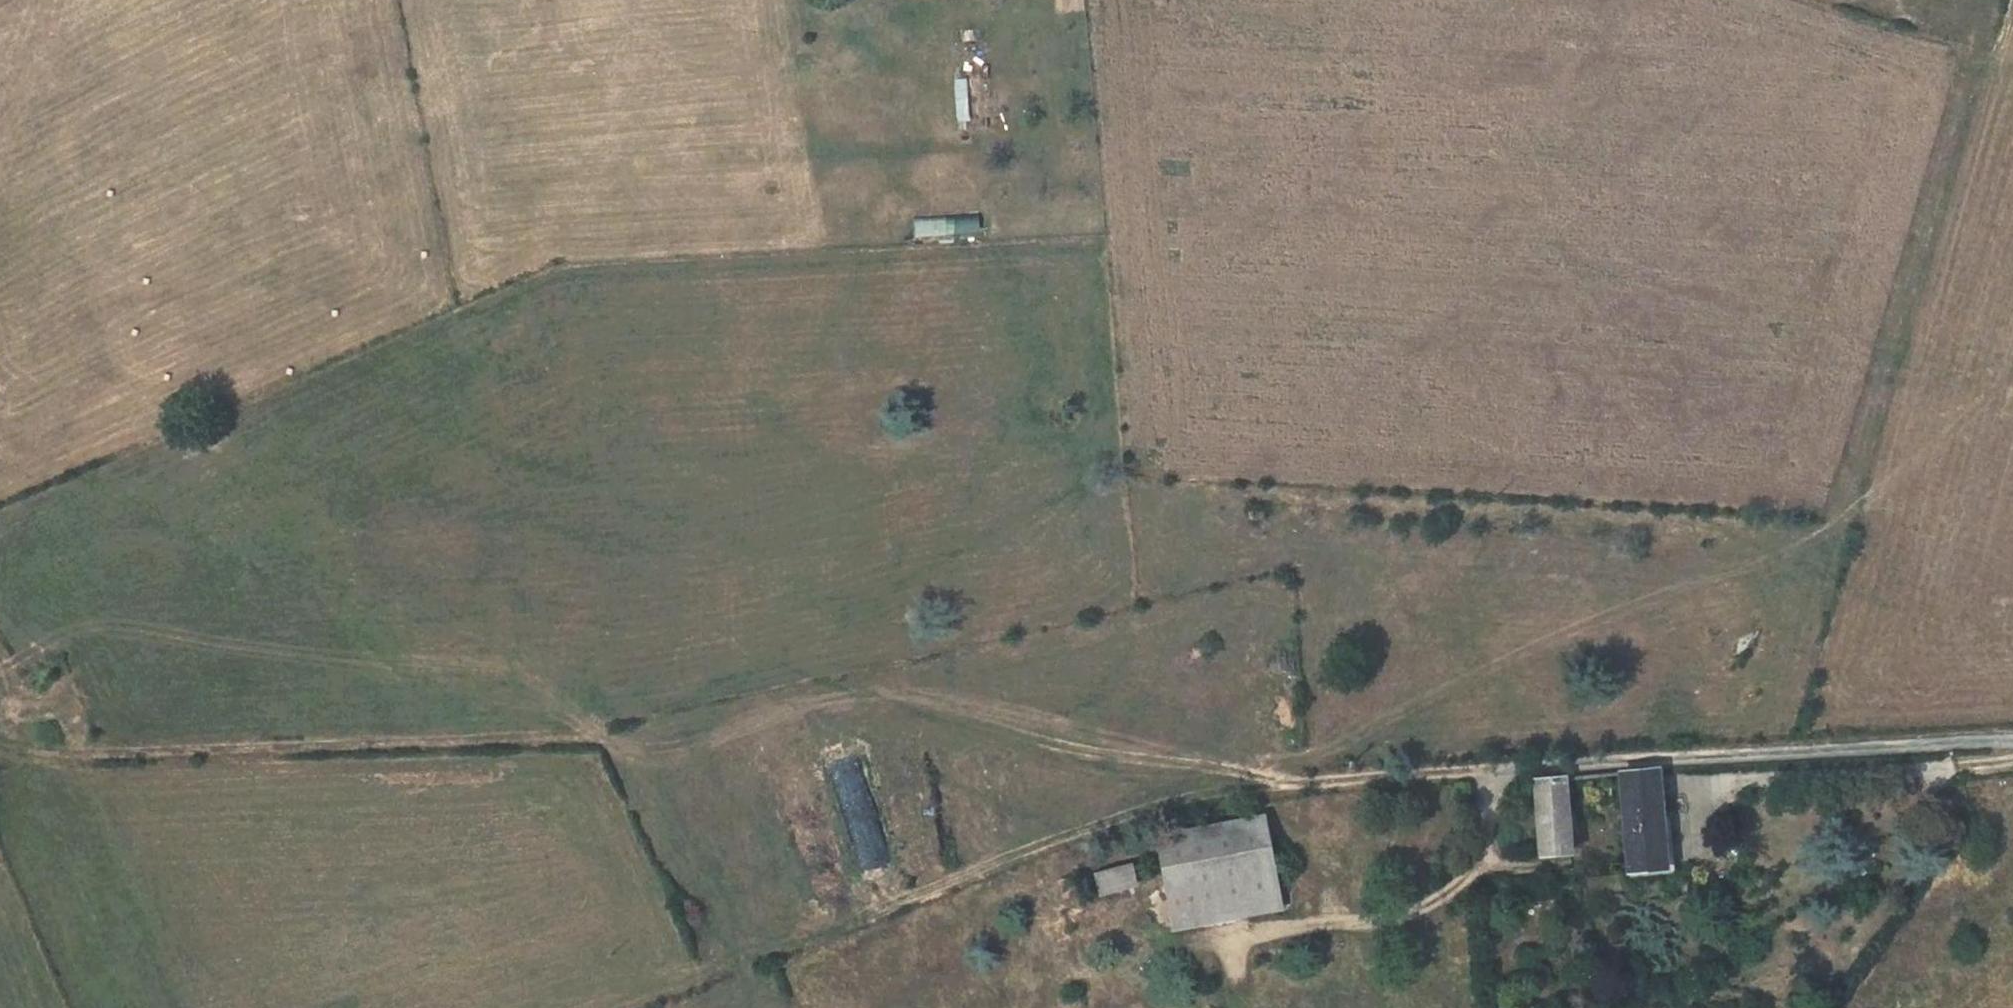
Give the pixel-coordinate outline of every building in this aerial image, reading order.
[(1661,845),(1656,750),(1616,753),(1625,848),(1661,845)] [(1567,829),(1561,757),(1530,759),(1535,830),(1567,829)] [(1158,811),(1165,850),(1266,834),(1259,794),(1158,811)] [(1273,870),(1266,834),(1165,850),(1171,887),(1273,870)] [(1093,894),(1134,888),(1131,864),(1089,871),(1093,894)]
